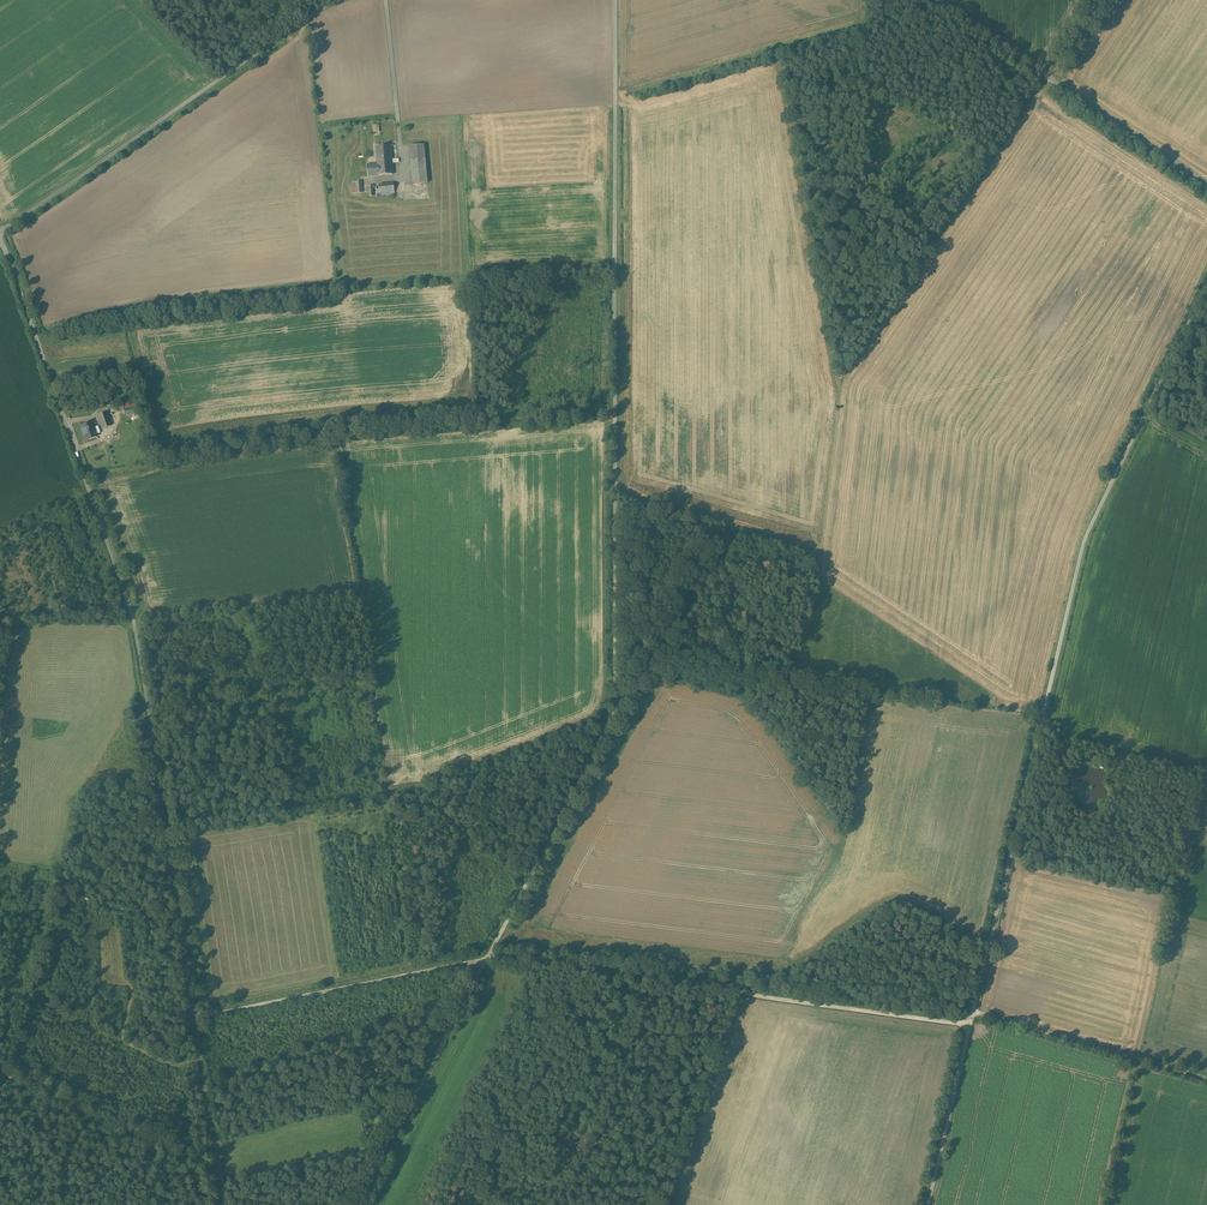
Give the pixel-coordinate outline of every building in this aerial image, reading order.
[(424,143),(408,144),(413,184),(427,183),(424,143)] [(390,146),(376,147),(378,163),(392,162),(390,146)] [(378,163),(367,164),(368,176),(393,174),(392,162),(378,163)] [(393,183),(379,185),(380,191),(380,193),(394,191),(393,183)] [(106,412),(97,415),(100,422),(108,419),(106,412)] [(108,419),(100,422),(102,429),(110,426),(108,419)] [(94,427),(92,422),(80,426),(85,440),(96,437),(93,428),(94,427)] [(803,628),(809,630),(812,618),(806,616),(803,628)]
